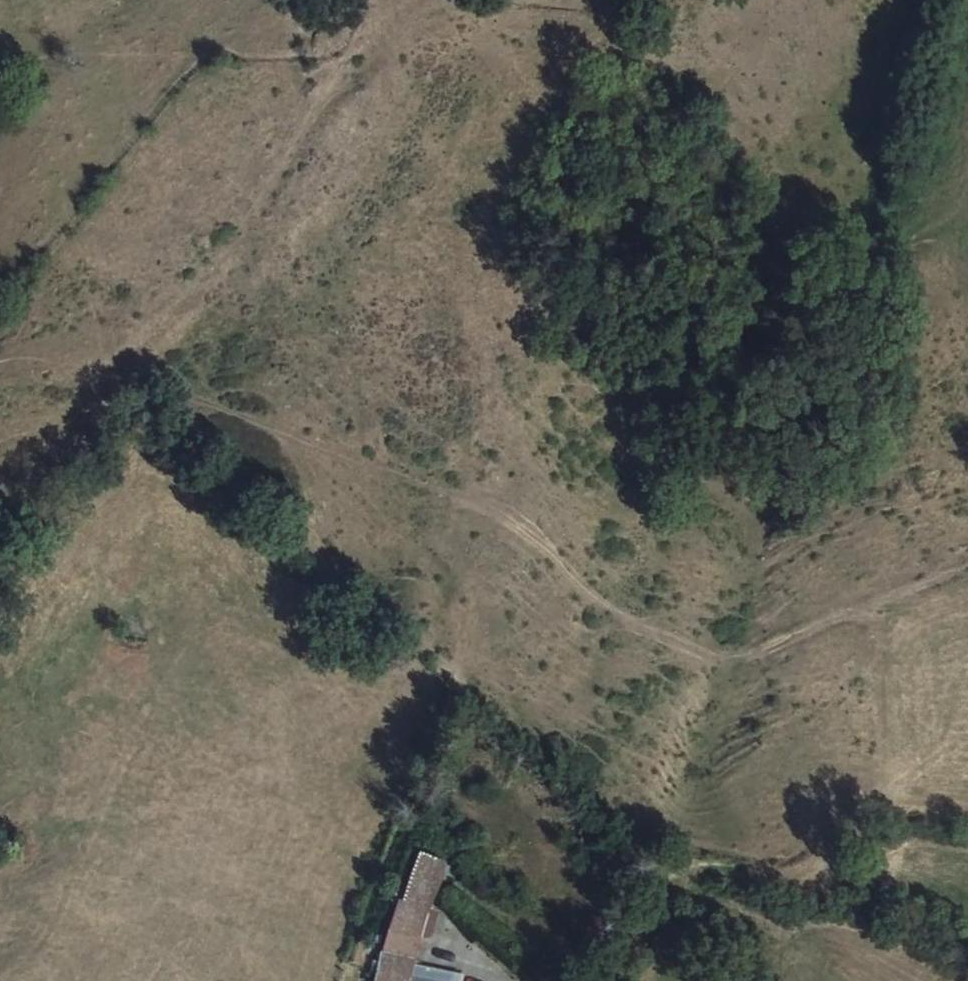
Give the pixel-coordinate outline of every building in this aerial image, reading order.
[(467,970),(481,955),(439,923),(496,846),(492,843),(501,832),(478,816),(447,857),(440,853),(393,936),(418,955),(397,980),(480,980),(467,970)]
